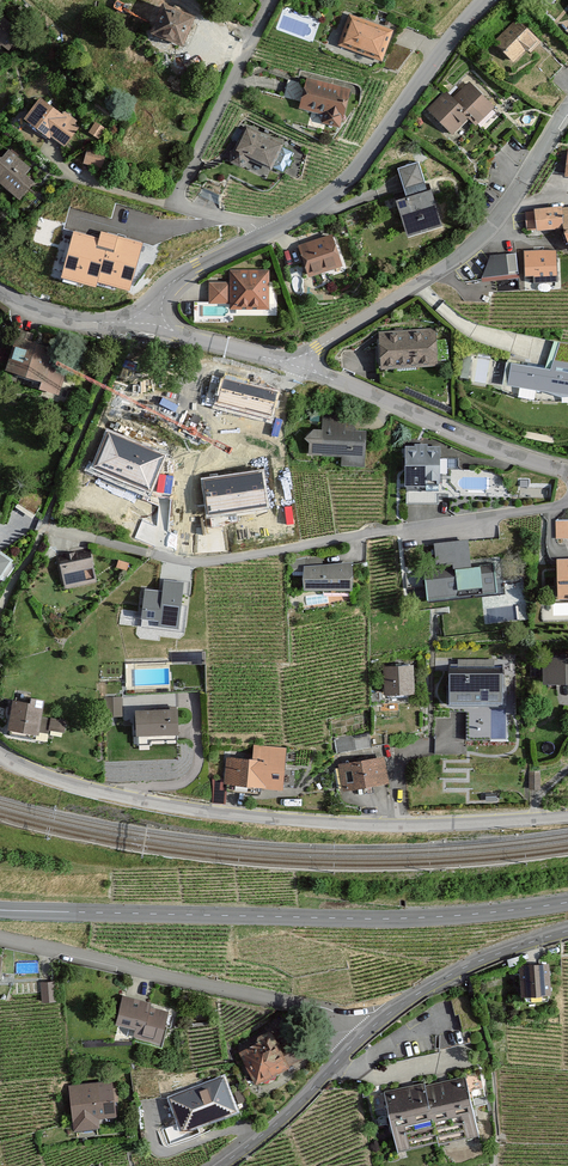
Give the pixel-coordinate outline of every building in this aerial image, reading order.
[(190,14),(160,1),(149,26),(180,39),(190,14)] [(389,30),(350,15),(340,41),(379,56),(389,30)] [(0,18),(0,39),(1,39),(9,44),(18,31),(0,18)] [(538,41),(517,20),(496,41),(515,59),(527,47),(530,49),(538,41)] [(348,89),(306,78),(299,105),(324,111),(322,119),(339,123),(348,89)] [(492,106),(469,84),(454,100),(445,92),(429,109),(453,131),(468,114),(477,122),(492,106)] [(63,115),(42,98),(27,116),(51,135),(52,132),(65,143),(79,126),(74,123),(76,120),(66,112),(63,115)] [(106,128),(97,122),(91,131),(100,137),(106,128)] [(281,145),(246,127),(231,156),(232,161),(239,164),(244,163),(248,156),(270,168),(281,145)] [(7,149),(0,157),(0,182),(19,198),(34,181),(24,172),(28,167),(7,149)] [(106,153),(90,149),(86,161),(103,166),(106,153)] [(418,165),(401,170),(408,196),(397,199),(407,234),(440,224),(430,190),(426,191),(418,165)] [(527,214),(528,228),(565,224),(567,234),(567,209),(561,210),(561,207),(537,210),(537,212),(527,214)] [(125,227),(94,219),(89,237),(97,240),(96,243),(109,246),(110,242),(121,244),(125,227)] [(330,236),(299,245),(309,275),(339,265),(330,236)] [(556,253),(526,254),(526,275),(543,275),(543,286),(557,286),(556,253)] [(492,255),(481,279),(518,269),(517,254),(492,255)] [(267,272),(232,272),(232,285),(211,285),(210,302),(232,302),(232,307),(267,308),(267,272)] [(32,334),(18,330),(7,368),(45,379),(43,388),(58,392),(66,367),(51,362),(55,349),(30,342),(32,334)] [(434,331),(381,334),(382,366),(435,363),(434,331)] [(508,383),(567,394),(567,362),(552,359),(551,366),(514,359),(508,383)] [(345,415),(324,413),(323,428),(313,429),(305,438),(309,442),(307,453),(344,453),(344,465),(363,466),(366,431),(354,431),(355,423),(345,423),(345,415)] [(177,425),(151,438),(165,466),(210,444),(207,438),(217,434),(209,417),(179,431),(177,425)] [(439,449),(408,448),(407,484),(438,485),(439,449)] [(42,497),(22,490),(15,512),(34,519),(42,497)] [(558,520),(558,535),(567,536),(567,520),(558,520)] [(12,557),(0,550),(0,577),(12,557)] [(91,551),(63,557),(68,587),(96,582),(91,551)] [(306,558),(290,560),(290,569),(303,569),(303,589),(351,589),(350,564),(320,565),(320,555),(306,558)] [(131,562),(120,560),(119,567),(129,569),(131,562)] [(559,561),(560,598),(567,597),(567,561),(559,561)] [(492,566),(428,573),(430,597),(495,590),(492,566)] [(164,590),(144,588),(140,625),(178,629),(184,581),(165,579),(164,590)] [(549,660),(550,687),(567,686),(567,660),(549,660)] [(446,666),(448,701),(506,699),(505,664),(446,666)] [(420,666),(390,668),(392,701),(422,699),(420,666)] [(34,703),(18,701),(14,733),(16,738),(39,741),(42,737),(46,737),(46,734),(56,735),(57,732),(69,734),(71,723),(49,720),(51,702),(35,700),(34,703)] [(126,718),(126,700),(110,700),(110,718),(126,718)] [(182,711),(142,713),(144,747),(156,747),(156,742),(184,741),(182,711)] [(445,727),(446,748),(494,747),(493,715),(460,716),(460,727),(445,727)] [(338,741),(341,754),(376,748),(373,734),(338,741)] [(256,761),(228,760),(227,788),(286,791),(289,751),(256,749),(256,761)] [(381,756),(336,764),(340,790),(386,782),(381,756)] [(544,791),(543,774),(532,775),(533,792),(544,791)] [(507,956),(510,965),(524,962),(522,953),(507,956)] [(548,962),(522,964),(525,990),(551,987),(548,962)] [(55,984),(43,986),(45,1003),(57,1001),(55,984)] [(150,1004),(126,999),(122,1019),(141,1023),(139,1031),(160,1035),(165,1009),(150,1006),(150,1004)] [(263,1037),(245,1047),(260,1076),(291,1061),(273,1027),(261,1033),(263,1037)] [(425,1079),(385,1088),(399,1148),(438,1138),(439,1141),(479,1131),(465,1073),(426,1083),(425,1079)] [(225,1077),(184,1093),(195,1122),(237,1105),(225,1077)] [(113,1079),(72,1085),(77,1123),(99,1120),(98,1113),(118,1111),(113,1079)] [(233,1085),(240,1099),(248,1096),(242,1082),(233,1085)]
